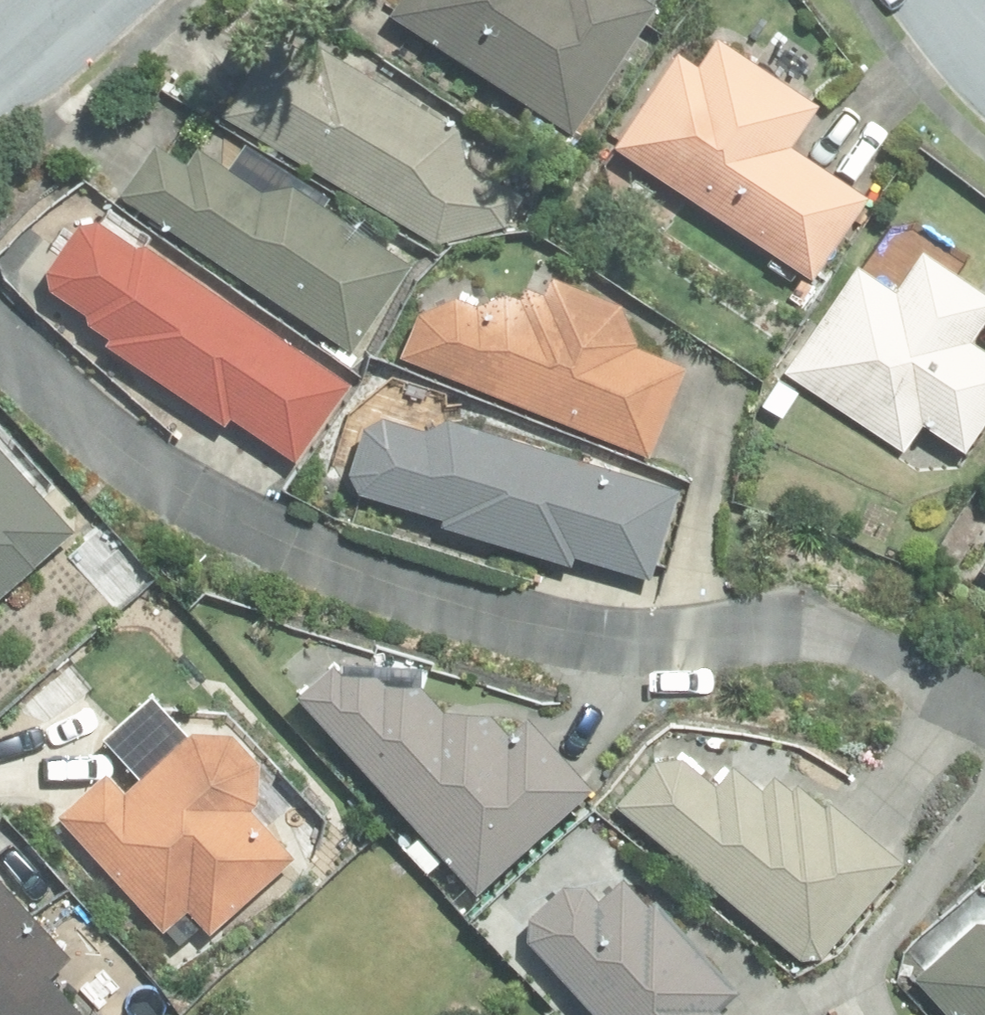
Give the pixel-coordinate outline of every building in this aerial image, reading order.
[(569,128),(653,0),(396,0),(389,10),(569,128)] [(453,120),(316,37),(309,48),(272,25),(220,110),(427,237),(496,220),(515,191),(463,159),(453,120)] [(612,141),(809,275),(864,193),(785,140),(813,99),(714,30),(695,60),(676,46),(612,141)] [(117,190),(349,348),(409,260),(287,177),(256,182),(196,141),(184,158),(153,137),(117,190)] [(81,313),(105,330),(101,337),(221,418),(227,408),(291,450),(344,370),(141,233),(132,234),(93,210),(71,214),(40,261),(43,280),(84,309),(81,313)] [(853,258),(782,369),(900,445),(917,419),(962,448),(984,412),(984,346),(964,332),(984,299),(984,286),(918,243),(892,282),(853,258)] [(397,349),(645,449),(682,357),(634,337),(615,295),(548,269),(540,285),(519,277),(514,290),(506,286),(472,300),(448,290),(415,305),(397,349)] [(775,375),(758,401),(775,412),(793,386),(775,375)] [(669,493),(673,481),(443,409),(421,423),(378,409),(360,416),(359,421),(344,416),(329,460),(346,466),(355,484),(441,512),(440,518),(566,559),(569,549),(645,572),(649,559),(661,562),(682,496),(669,493)] [(70,523),(0,444),(0,584),(70,523)] [(326,658),(292,689),(475,889),(591,783),(523,709),(504,727),(484,704),(441,702),(420,679),(381,677),(376,672),(338,670),(326,658)] [(105,771),(57,813),(159,929),(184,907),(203,930),(290,853),(245,800),(248,797),(252,749),(232,726),(191,724),(119,788),(105,771)] [(613,797),(799,954),(817,951),(899,854),(829,795),(824,800),(795,775),(788,783),(771,770),(759,784),(729,759),(711,779),(676,749),(651,754),(613,797)] [(715,1001),(733,984),(650,892),(643,899),(618,871),(613,875),(595,892),(580,876),(561,874),(527,905),(525,933),(600,1014),(727,1014),(715,1001)] [(43,967),(63,949),(0,878),(0,1014),(84,1014),(43,967)] [(951,1014),(984,1014),(984,916),(981,916),(914,972),(951,1014)]
